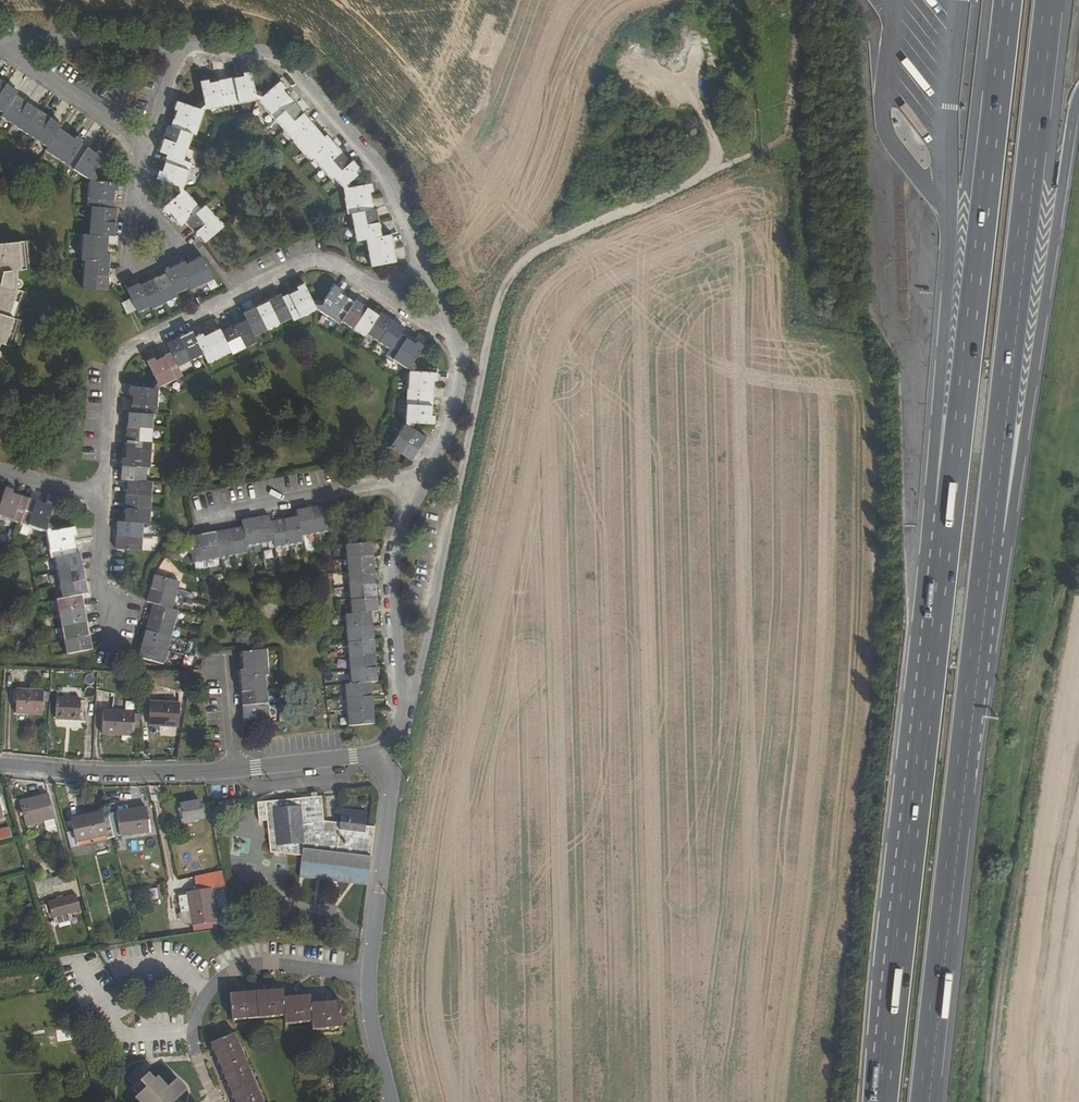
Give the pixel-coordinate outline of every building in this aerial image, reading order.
[(192,107),(177,101),(174,111),(177,112),(172,127),(168,126),(160,152),(167,155),(162,171),(159,171),(156,179),(171,185),(175,197),(161,209),(167,215),(170,213),(182,226),(186,223),(204,244),(224,227),(205,205),(201,209),(184,189),(192,164),(184,161),(193,135),(197,135),(205,110),(257,101),(310,161),(312,159),(331,180),(332,178),(343,190),(347,214),(351,214),(356,241),(366,240),(371,267),(396,262),(391,235),(382,236),(376,208),(373,209),(370,193),(373,192),(371,183),(356,187),(351,180),(362,171),(352,161),(351,162),(326,135),(324,137),(283,90),(285,89),(279,82),(266,94),(255,90),(252,72),(243,74),(243,76),(209,82),(208,80),(200,81),(203,97),(192,107)] [(17,93),(22,97),(26,91),(43,102),(49,92),(27,78),(17,93)] [(108,290),(111,253),(107,253),(109,236),(115,236),(116,209),(113,208),(115,191),(117,191),(118,183),(100,181),(94,170),(104,155),(98,151),(96,154),(81,144),(83,141),(76,136),(74,139),(60,129),(61,126),(15,95),(17,92),(0,80),(0,112),(3,114),(1,117),(47,147),(45,151),(89,181),(88,207),(91,207),(89,235),(83,234),(81,260),(85,260),(83,288),(108,290)] [(25,241),(0,244),(0,345),(1,343),(12,347),(16,334),(13,333),(18,320),(16,319),(25,293),(16,290),(17,288),(20,288),(22,286),(23,283),(22,280),(18,278),(17,270),(29,269),(28,256),(26,256),(25,241)] [(139,284),(132,287),(126,290),(138,313),(150,307),(152,310),(178,298),(176,295),(188,289),(190,292),(214,280),(202,257),(187,264),(186,262),(164,272),(166,274),(140,286),(139,284)] [(115,550),(128,551),(142,551),(143,523),(150,524),(152,482),(146,481),(147,467),(150,467),(153,414),(157,414),(159,388),(183,376),(179,366),(203,355),(207,363),(231,352),(232,355),(257,342),(255,336),(292,318),(294,321),(318,310),(339,325),(342,321),(365,337),(367,334),(390,349),(386,355),(409,371),(405,423),(389,447),(410,461),(426,438),(412,428),(415,423),(434,424),(434,416),(431,415),(434,381),(437,381),(437,373),(421,372),(415,358),(424,345),(417,340),(415,343),(400,333),(404,328),(381,312),(379,315),(356,300),(354,303),(339,293),(341,291),(334,286),(325,300),(311,299),(304,283),(296,287),(297,291),(282,298),(281,295),(243,313),(246,319),(221,331),(219,329),(204,337),(202,334),(195,338),(191,331),(167,343),(172,353),(155,360),(154,358),(147,361),(154,377),(146,389),(130,387),(129,396),(132,396),(131,413),(128,413),(125,458),(122,458),(120,480),(126,481),(124,522),(117,522),(115,550)] [(47,534),(52,560),(55,559),(63,600),(58,601),(68,655),(93,650),(83,596),(89,595),(81,554),(77,555),(74,538),(76,538),(75,529),(59,532),(50,522),(55,506),(47,504),(46,506),(13,495),(14,492),(5,489),(0,505),(0,518),(47,534)] [(242,528),(189,538),(193,564),(248,554),(247,547),(274,542),(275,548),(302,543),(302,537),(328,532),(324,506),(297,511),(298,517),(270,522),(269,517),(241,521),(242,528)] [(157,549),(158,541),(143,540),(142,547),(157,549)] [(379,612),(372,543),(346,546),(352,615),(345,616),(352,684),(345,685),(348,727),(375,724),(371,683),(377,682),(371,613),(379,612)] [(180,583),(154,576),(147,603),(154,605),(138,658),(163,665),(178,611),(172,610),(180,583)] [(239,671),(244,720),(269,718),(265,677),(269,677),(266,650),(241,653),(242,671),(239,671)] [(16,714),(42,716),(43,692),(17,690),(16,714)] [(55,720),(80,721),(81,700),(57,699),(55,720)] [(149,727),(178,727),(179,704),(150,703),(149,727)] [(102,736),(133,736),(134,713),(103,712),(102,736)] [(26,827),(55,820),(49,795),(20,803),(26,827)] [(368,885),(375,828),(366,827),(367,814),(343,811),(341,825),(340,833),(318,830),(318,822),(324,822),(322,798),(266,802),(271,853),(303,857),(301,877),(368,885)] [(185,823),(204,820),(200,802),(182,806),(185,823)] [(109,815),(114,839),(122,837),(150,833),(147,810),(121,813),(109,815)] [(108,841),(114,839),(109,815),(102,817),(101,813),(71,821),(77,844),(107,837),(108,841)] [(340,833),(341,825),(324,822),(318,822),(318,830),(340,833)] [(8,840),(5,831),(0,833),(0,842),(8,840)] [(77,848),(108,841),(107,837),(77,844),(77,848)] [(226,887),(223,872),(196,878),(198,892),(188,894),(193,926),(217,922),(212,889),(226,887)] [(35,885),(38,898),(54,894),(53,888),(68,884),(66,877),(35,885)] [(53,919),(80,912),(76,896),(50,903),(53,919)] [(313,1031),(342,1029),(339,1002),(311,1004),(310,996),(283,998),(283,990),(230,994),(232,1022),(286,1018),(286,1026),(312,1024),(313,1031)] [(236,1035),(211,1045),(234,1101),(263,1101),(236,1035)] [(179,1099),(187,1092),(176,1081),(167,1089),(157,1078),(154,1081),(148,1074),(147,1076),(140,1068),(127,1080),(135,1087),(132,1090),(138,1097),(135,1099),(137,1101),(182,1101),(179,1099)]
